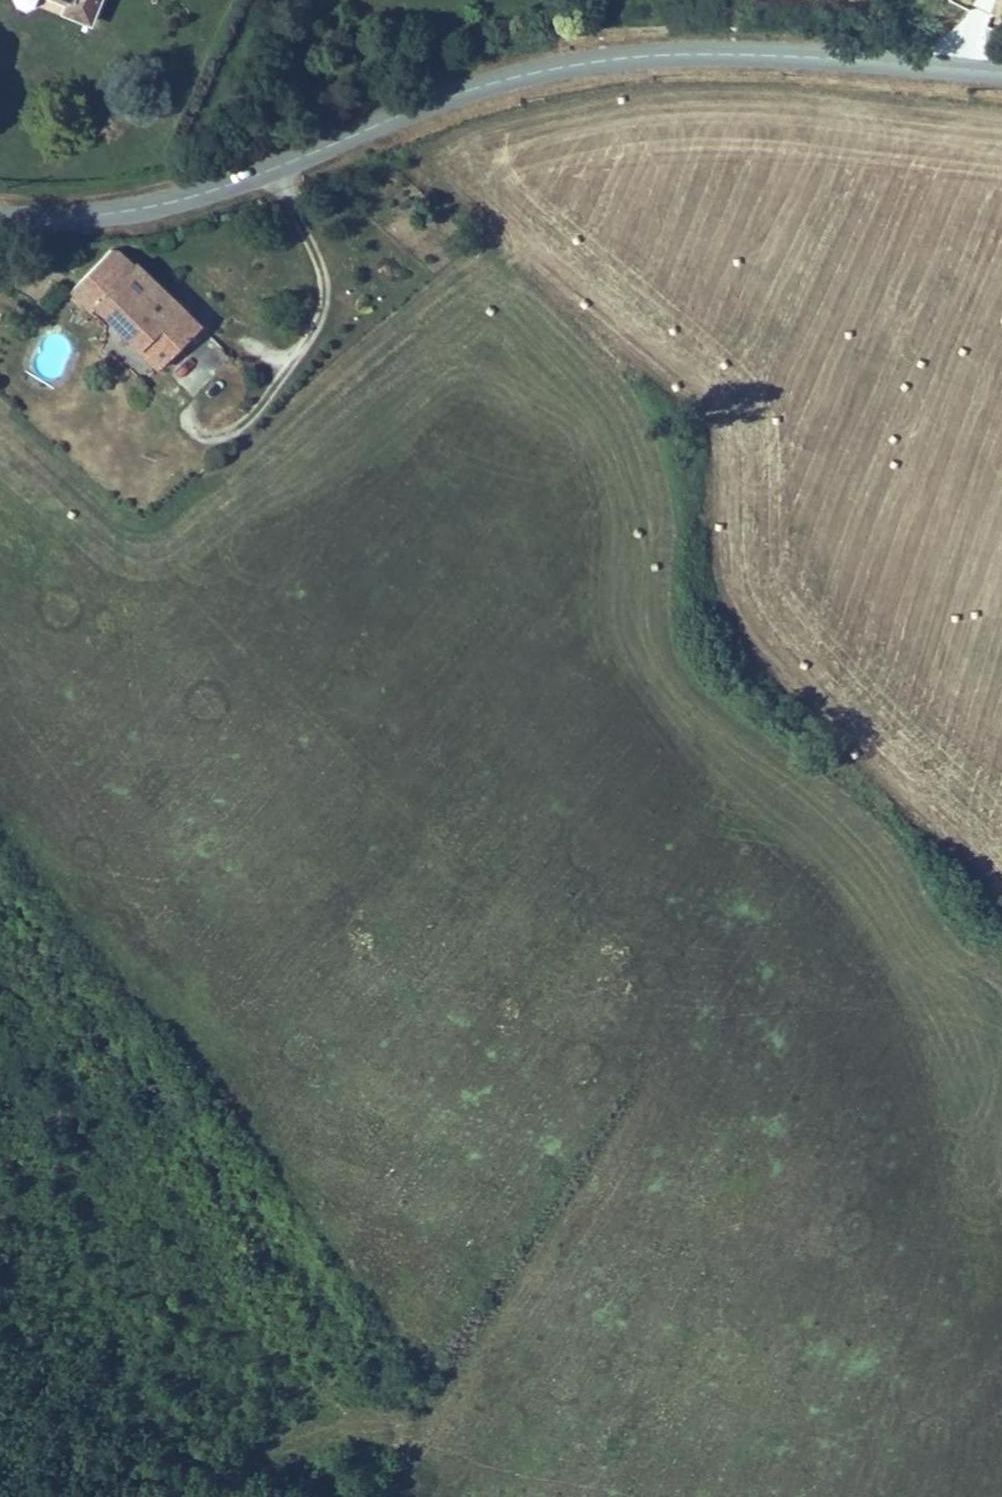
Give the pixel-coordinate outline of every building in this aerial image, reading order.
[(68,7),(65,14),(92,24),(101,0),(51,0),(68,7)] [(159,373),(204,327),(138,263),(135,266),(115,247),(98,264),(66,296),(87,317),(95,310),(159,373)]
